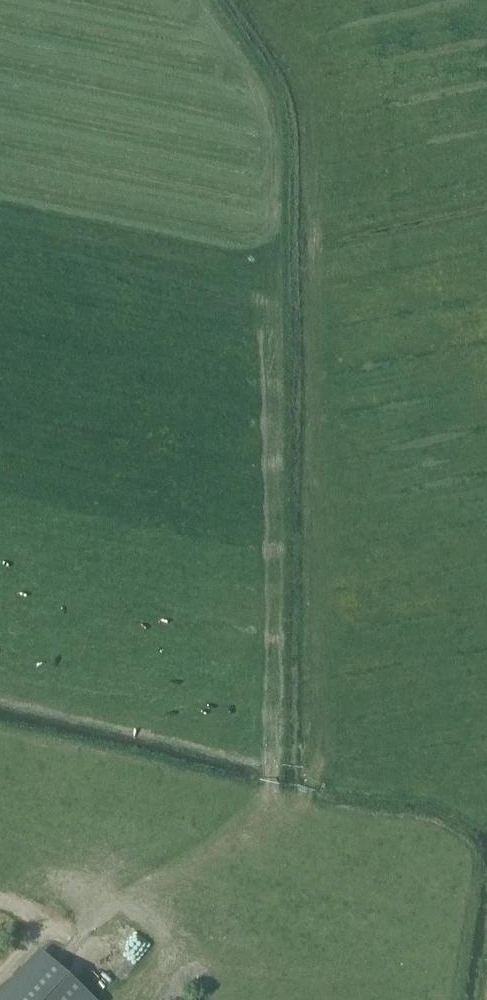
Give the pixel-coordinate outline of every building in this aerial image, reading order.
[(44,954),(1,999),(94,999),(44,954)]
